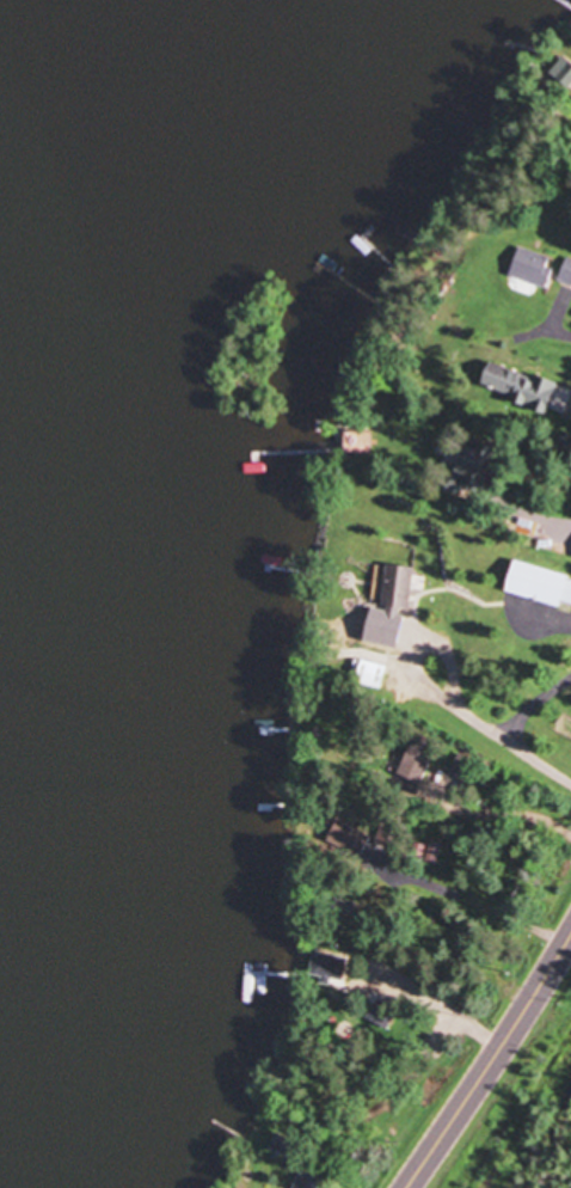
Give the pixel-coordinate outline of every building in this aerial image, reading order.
[(513,278),(549,290),(559,260),(523,248),(513,278)] [(570,284),(570,260),(562,280),(570,284)] [(561,385),(494,363),(485,390),(552,411),(561,385)] [(347,454),(373,454),(372,433),(347,433),(347,454)] [(480,489),(503,461),(479,442),(456,470),(480,489)] [(516,564),(509,592),(570,607),(570,577),(516,564)] [(416,568),(384,566),(381,606),(413,608),(416,568)] [(387,664),(362,663),(360,687),(386,688),(387,664)] [(421,784),(436,758),(418,748),(403,774),(421,784)] [(374,841),(345,820),(327,845),(356,866),(374,841)] [(315,956),(315,981),(348,981),(348,956),(315,956)] [(367,1019),(390,1031),(401,1011),(378,999),(367,1019)]
